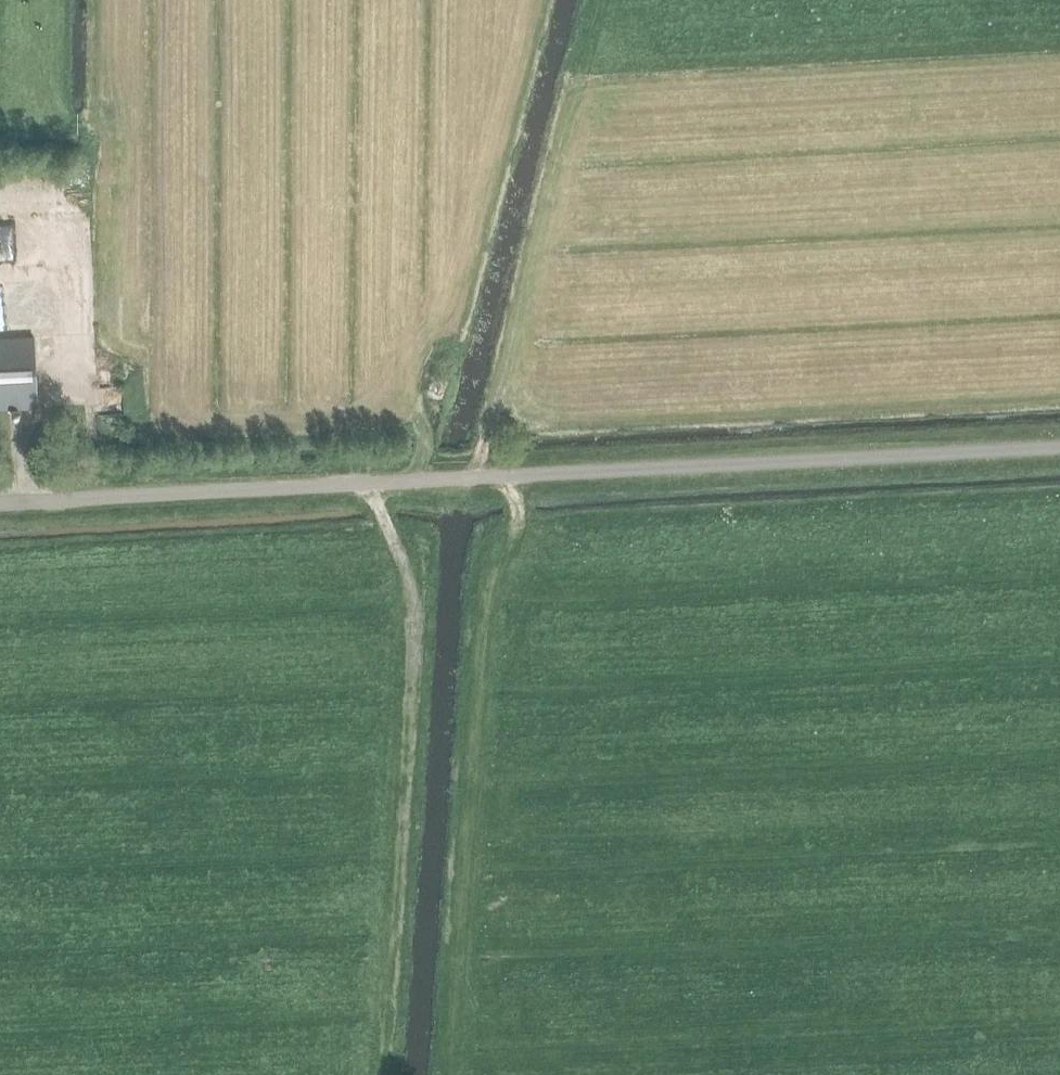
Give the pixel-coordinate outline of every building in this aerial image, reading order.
[(36,408),(33,336),(0,338),(0,410),(36,408)]
